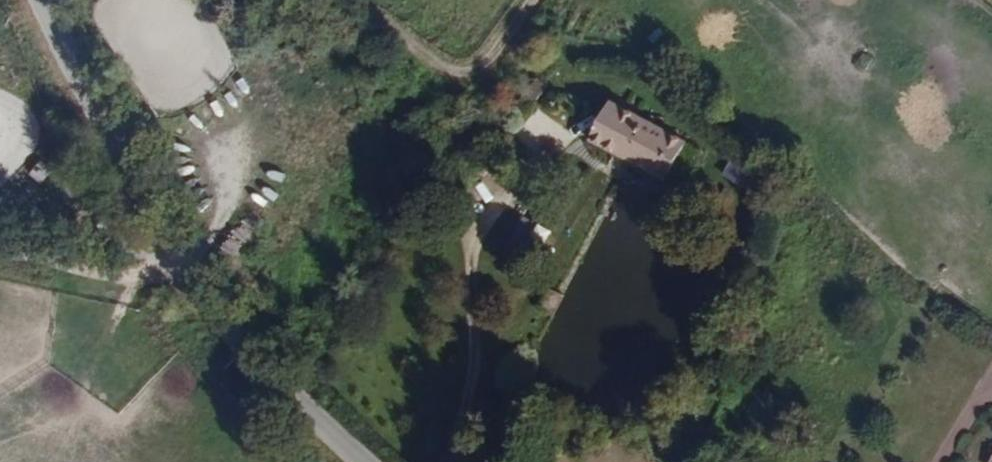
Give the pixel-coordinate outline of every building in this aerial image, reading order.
[(687,138),(612,97),(590,137),(665,178),(687,138)] [(503,244),(537,262),(553,232),(519,214),(503,244)]
